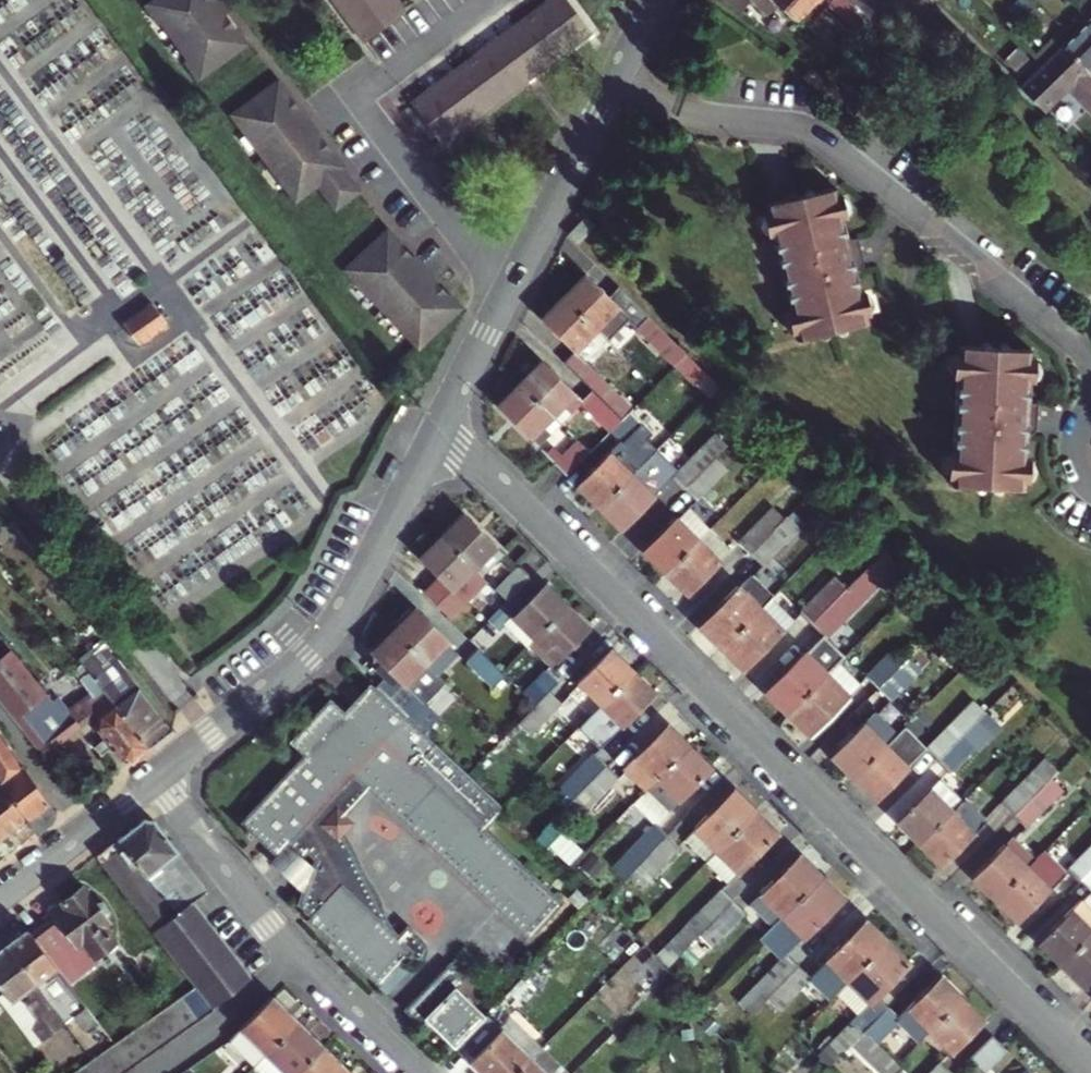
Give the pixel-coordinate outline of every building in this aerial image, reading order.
[(155,4),(168,22),(172,19),(199,56),(194,59),(208,77),(255,42),(244,28),(240,30),(218,0),(161,0),(155,4)] [(224,0),(218,0),(240,30),(244,28),(224,0)] [(343,12),(365,40),(403,12),(394,0),(334,0),(343,12)] [(529,68),(558,46),(587,24),(569,0),(549,0),(533,12),(503,35),(473,57),(444,79),(414,103),(439,137),(469,113),(498,91),(529,68)] [(756,24),(770,9),(776,15),(783,8),(774,0),(727,0),(756,24)] [(797,21),(817,0),(774,0),(783,8),(797,21)] [(872,23),(849,0),(835,0),(829,6),(859,35),(872,23)] [(872,23),(878,17),(875,13),(884,3),(881,0),(849,0),(872,23)] [(925,0),(891,0),(916,24),(924,15),(919,10),(927,2),(925,0)] [(855,40),(824,10),(813,22),(843,52),(855,40)] [(1086,26),(1063,48),(1090,77),(1090,31),(1086,26)] [(1063,48),(1018,91),(1043,116),(1070,89),(1090,109),(1090,77),(1063,48)] [(299,92),(287,77),(241,113),(307,198),(327,182),(347,207),(373,187),(342,148),(338,150),(327,136),(331,133),(310,106),(306,109),(295,95),(299,92)] [(310,106),(299,92),(295,95),(306,109),(310,106)] [(342,148),(331,133),(327,136),(338,150),(342,148)] [(866,326),(853,273),(845,275),(842,261),(860,257),(856,240),(846,243),(834,191),(762,208),(795,343),(866,326)] [(583,220),(566,238),(574,246),(591,229),(583,220)] [(412,238),(399,225),(357,266),(432,343),(474,302),(461,289),(458,292),(445,279),(448,276),(425,251),(422,254),(409,241),(412,238)] [(425,251),(412,238),(409,241),(422,254),(425,251)] [(845,275),(853,273),(856,272),(859,268),(862,261),(860,257),(842,261),(845,275)] [(461,289),(448,276),(445,279),(458,292),(461,289)] [(564,301),(596,332),(616,312),(637,332),(674,369),(684,359),(647,322),(617,293),(609,302),(586,279),(564,301)] [(542,323),(574,355),(596,332),(564,301),(542,323)] [(137,346),(166,325),(152,305),(123,326),(137,346)] [(1023,492),(1026,436),(1017,436),(1018,422),(1036,424),(1037,405),(1027,405),(1030,352),(956,349),(949,487),(1023,492)] [(633,412),(574,355),(564,366),(594,395),(622,423),(633,412)] [(582,408),(610,435),(622,423),(594,395),(582,408),(541,368),(520,389),(562,430),(582,408)] [(562,430),(520,389),(498,411),(539,452),(562,430)] [(644,422),(633,412),(622,423),(610,435),(610,436),(620,446),(644,422)] [(1017,436),(1026,436),(1032,432),(1036,427),(1036,424),(1018,422),(1017,436)] [(715,461),(729,447),(717,435),(674,479),(685,491),(715,461)] [(554,469),(566,481),(589,457),(577,445),(554,469)] [(576,489),(599,511),(642,467),(620,446),(576,489)] [(715,461),(685,491),(696,502),(726,472),(715,461)] [(642,467),(599,511),(621,533),(664,489),(642,467)] [(709,533),(687,511),(644,554),(667,576),(709,533)] [(739,543),(752,557),(783,525),(770,512),(739,543)] [(478,567),(485,574),(506,553),(466,513),(444,535),(478,567)] [(789,519),(783,525),(752,557),(763,568),(800,530),(789,519)] [(709,533),(667,576),(689,598),(732,555),(709,533)] [(478,567),(444,535),(421,558),(454,591),(478,567)] [(500,589),(512,601),(520,593),(532,581),(520,569),(500,589)] [(774,600),(751,578),(701,628),(724,650),(774,600)] [(800,614),(813,627),(846,592),(835,580),(800,614)] [(504,625),(529,649),(567,611),(545,589),(531,603),(520,593),(512,601),(489,624),(497,631),(504,625)] [(846,592),(813,627),(825,638),(859,605),(846,592)] [(774,600),(724,650),(747,672),(797,623),(774,600)] [(416,611),(394,633),(426,664),(445,645),(448,642),(416,611)] [(567,611),(529,649),(550,669),(587,632),(567,611)] [(392,676),(377,691),(410,722),(423,708),(412,697),(403,687),(426,664),(394,633),(372,656),(392,676)] [(445,645),(426,664),(435,674),(455,654),(445,645)] [(504,673),(479,649),(467,659),(495,687),(507,676),(504,673)] [(51,704),(10,653),(0,661),(0,706),(19,729),(51,704)] [(871,675),(883,686),(905,664),(894,653),(871,675)] [(612,655),(569,697),(591,720),(592,719),(604,707),(634,677),(612,655)] [(927,668),(914,655),(905,664),(883,686),(896,699),(927,668)] [(86,665),(91,671),(104,689),(150,748),(172,731),(167,725),(116,657),(104,667),(95,656),(85,664),(86,665)] [(769,694),(790,716),(827,679),(806,657),(769,694)] [(426,664),(403,687),(412,697),(435,674),(426,664)] [(827,679),(790,716),(812,737),(860,688),(839,667),(827,679)] [(527,695),(538,706),(550,694),(559,685),(548,674),(527,695)] [(655,697),(634,677),(604,707),(592,719),(612,739),(623,727),(624,728),(655,697)] [(340,949),(379,918),(348,888),(353,882),(333,863),(335,860),(309,835),(307,836),(299,829),(312,814),(325,825),(333,815),(340,809),(329,799),(353,775),(444,864),(481,830),(416,766),(436,745),(410,722),(377,691),(372,685),(344,714),(330,701),(289,743),(302,756),(239,821),(245,827),(241,830),(248,837),(252,834),(274,855),(284,844),(297,858),(303,852),(311,860),(306,881),(299,874),(292,880),(302,890),(298,901),(311,912),(307,916),(340,949)] [(19,729),(43,759),(98,715),(100,717),(98,726),(102,731),(89,741),(100,755),(113,745),(125,760),(132,761),(150,748),(104,689),(70,715),(58,699),(51,704),(19,729)] [(538,706),(520,724),(531,734),(560,705),(550,694),(538,706)] [(962,740),(985,716),(973,704),(926,751),(938,763),(962,740)] [(833,757),(857,781),(886,752),(898,739),(874,715),(833,757)] [(962,740),(938,763),(950,774),(996,728),(985,716),(962,740)] [(625,771),(648,794),(690,751),(668,728),(625,771)] [(2,783),(28,821),(37,833),(50,822),(51,808),(0,731),(0,781),(2,783)] [(640,869),(649,860),(671,838),(658,826),(711,771),(690,751),(648,794),(635,807),(657,827),(628,856),(640,869)] [(905,772),(886,752),(857,781),(876,801),(905,772)] [(561,790),(574,802),(606,770),(594,758),(561,790)] [(606,770),(574,802),(585,813),(618,782),(606,770)] [(1002,804),(1015,818),(1042,791),(1047,786),(1033,772),(1002,804)] [(1,841),(28,821),(2,783),(0,785),(0,841),(1,841)] [(922,845),(962,805),(941,784),(901,824),(922,845)] [(1052,802),(1042,791),(1015,818),(1026,829),(1052,802)] [(711,861),(722,850),(756,815),(732,792),(698,826),(701,829),(690,840),(711,861)] [(962,805),(922,845),(942,866),(983,826),(962,805)] [(344,845),(333,815),(325,825),(312,814),(299,829),(307,836),(309,835),(335,860),(333,863),(353,882),(348,888),(379,918),(387,911),(380,898),(356,867),(349,854),(344,845)] [(778,836),(756,815),(722,850),(741,870),(743,872),(778,836)] [(95,856),(195,985),(213,1008),(251,979),(194,904),(201,897),(208,891),(155,822),(142,820),(95,856)] [(560,907),(481,830),(444,864),(525,943),(560,907)] [(682,850),(671,838),(649,860),(660,871),(682,850)] [(975,877),(998,900),(1036,862),(1013,840),(975,877)] [(274,855),(268,862),(292,880),(299,874),(306,881),(311,860),(303,852),(297,858),(284,844),(274,855)] [(1090,871),(1090,845),(1065,872),(1078,885),(1090,871)] [(722,850),(711,861),(730,880),(741,870),(722,850)] [(1036,862),(998,900),(1019,920),(1064,875),(1043,855),(1036,862)] [(823,880),(799,856),(762,892),(787,916),(823,880)] [(1078,885),(1089,896),(1090,894),(1090,871),(1078,885)] [(787,916),(776,928),(796,948),(808,936),(810,938),(845,902),(823,880),(787,916)] [(57,920),(35,939),(70,984),(99,961),(96,957),(115,943),(101,925),(106,921),(104,918),(105,911),(98,901),(90,901),(81,888),(50,912),(57,920)] [(699,911),(713,925),(735,903),(721,890),(699,911)] [(787,916),(762,892),(752,903),(776,928),(787,916)] [(1079,898),(1039,939),(1063,964),(1090,934),(1090,911),(1079,898)] [(735,903),(713,925),(700,938),(712,950),(746,915),(735,903)] [(387,911),(379,918),(395,934),(396,933),(387,911)] [(406,923),(396,933),(395,934),(379,918),(340,949),(376,985),(404,957),(408,959),(413,960),(417,959),(421,957),(424,953),(425,947),(422,940),(406,923)] [(889,945),(866,922),(830,957),(832,960),(819,972),(841,994),(889,945)] [(29,931),(6,948),(36,986),(44,980),(93,1042),(106,1032),(70,984),(35,939),(29,931)] [(1063,964),(1086,987),(1090,982),(1090,934),(1063,964)] [(889,945),(841,994),(861,1014),(821,1054),(833,1066),(835,1064),(853,1046),(867,1032),(876,1023),(890,1008),(879,998),(911,966),(889,945)] [(0,953),(0,990),(4,994),(40,1042),(65,1024),(36,986),(6,948),(0,953)] [(770,998),(800,968),(788,957),(759,987),(770,998)] [(432,1027),(453,1048),(484,1018),(457,990),(466,980),(449,964),(402,1011),(424,1033),(432,1027)] [(800,968),(770,998),(782,1011),(812,981),(800,968)] [(867,1032),(879,1045),(903,1022),(923,1041),(933,1032),(964,1000),(942,977),(901,1018),(890,1008),(876,1023),(867,1032)] [(179,996),(196,1020),(213,1008),(195,985),(179,996)] [(253,1063),(265,1052),(296,1020),(270,994),(238,1025),(230,1032),(226,1035),(253,1063)] [(179,996),(165,1006),(182,1029),(196,1020),(179,996)] [(984,1020),(964,1000),(933,1032),(953,1051),(984,1020)] [(165,1006),(152,1015),(169,1039),(182,1029),(165,1006)] [(152,1015),(138,1025),(155,1049),(169,1039),(152,1015)] [(286,1072),(296,1072),(322,1047),(296,1020),(265,1052),(286,1072)] [(138,1025),(125,1034),(142,1058),(155,1049),(138,1025)] [(995,1031),(971,1054),(986,1069),(1009,1045),(995,1031)] [(853,1046),(882,1072),(899,1072),(903,1069),(900,1065),(879,1045),(867,1032),(853,1046)] [(528,1062),(500,1033),(467,1065),(475,1072),(517,1072),(528,1062)] [(114,1042),(111,1044),(128,1068),(142,1058),(125,1034),(114,1042)] [(111,1044),(98,1053),(112,1072),(121,1072),(128,1068),(111,1044)] [(346,1072),(322,1047),(296,1072),(345,1072),(346,1072)] [(90,1072),(112,1072),(98,1053),(92,1058),(84,1063),(90,1072)] [(955,1071),(942,1057),(926,1072),(953,1072),(955,1071)] [(528,1062),(517,1072),(539,1072),(528,1062)] [(84,1063),(70,1072),(90,1072),(84,1063)]
